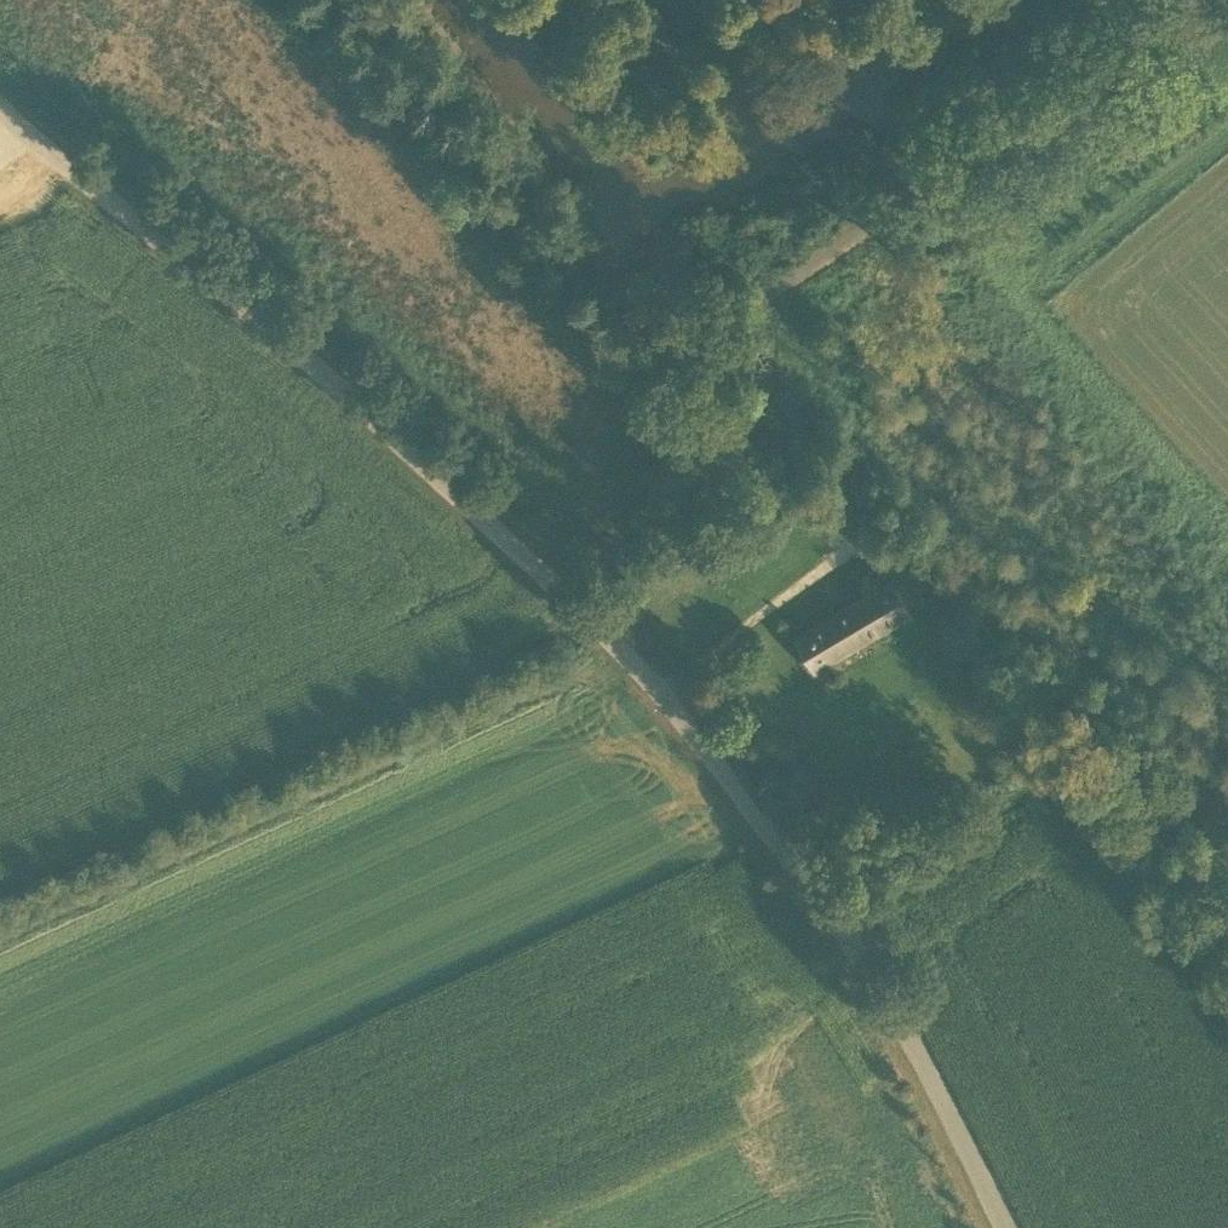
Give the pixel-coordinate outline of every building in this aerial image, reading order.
[(845,652),(912,613),(892,579),(793,637),(814,671),(845,652)]
